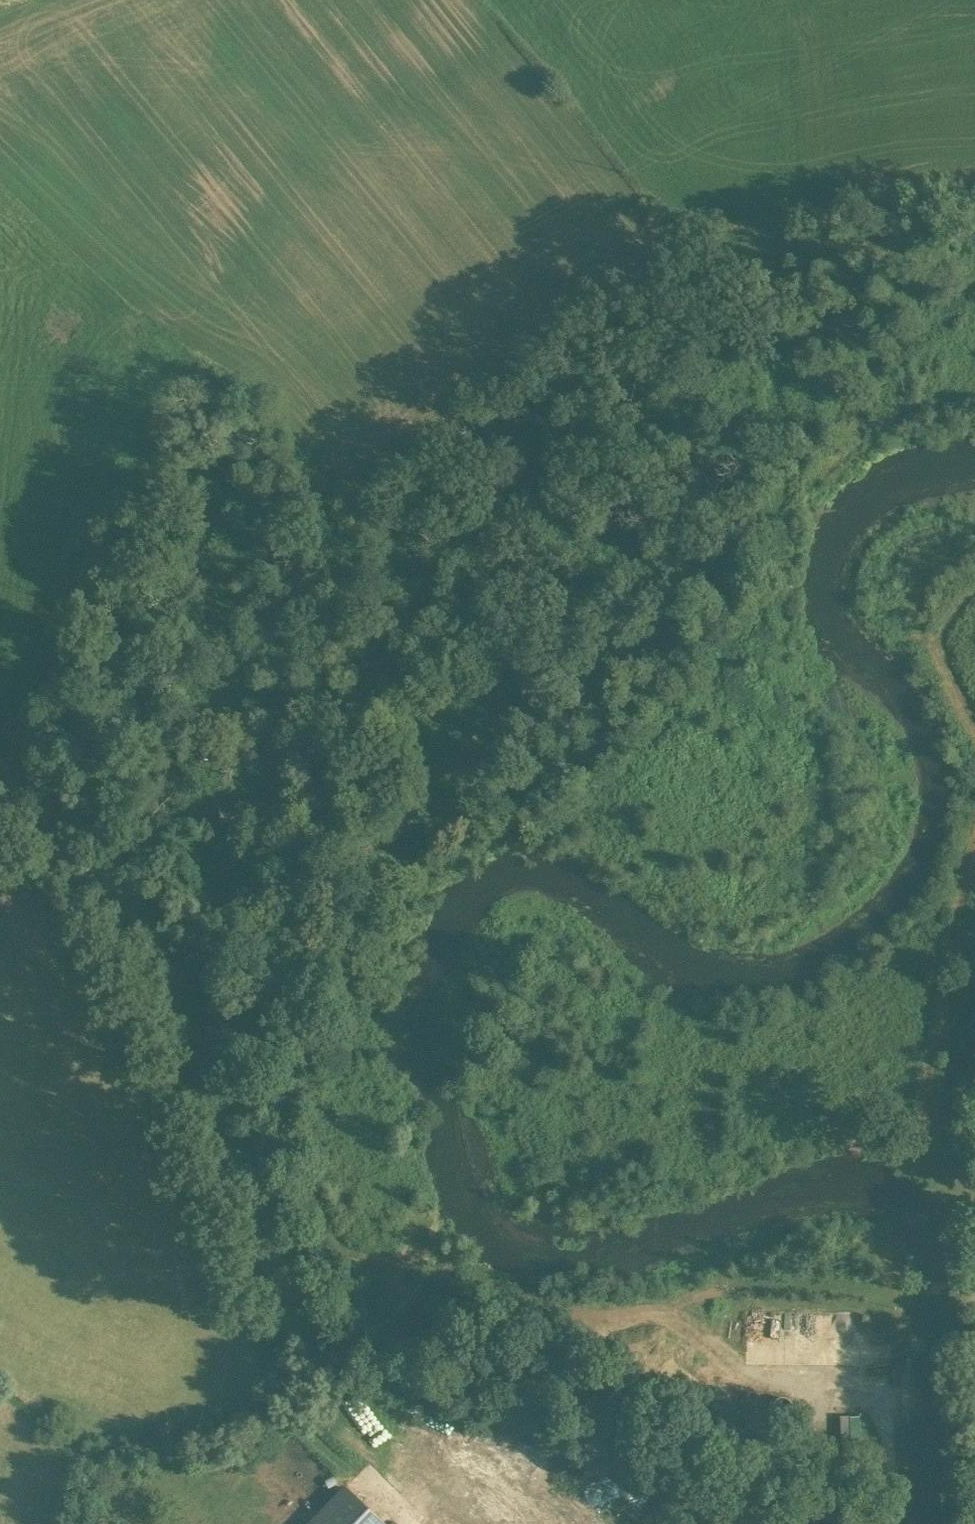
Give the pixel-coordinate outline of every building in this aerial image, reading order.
[(861,1407),(840,1413),(845,1433),(866,1428),(861,1407)] [(311,1523),(384,1523),(346,1488),(311,1523)] [(555,1520),(560,1523),(564,1523),(576,1511),(569,1505),(555,1520)]
